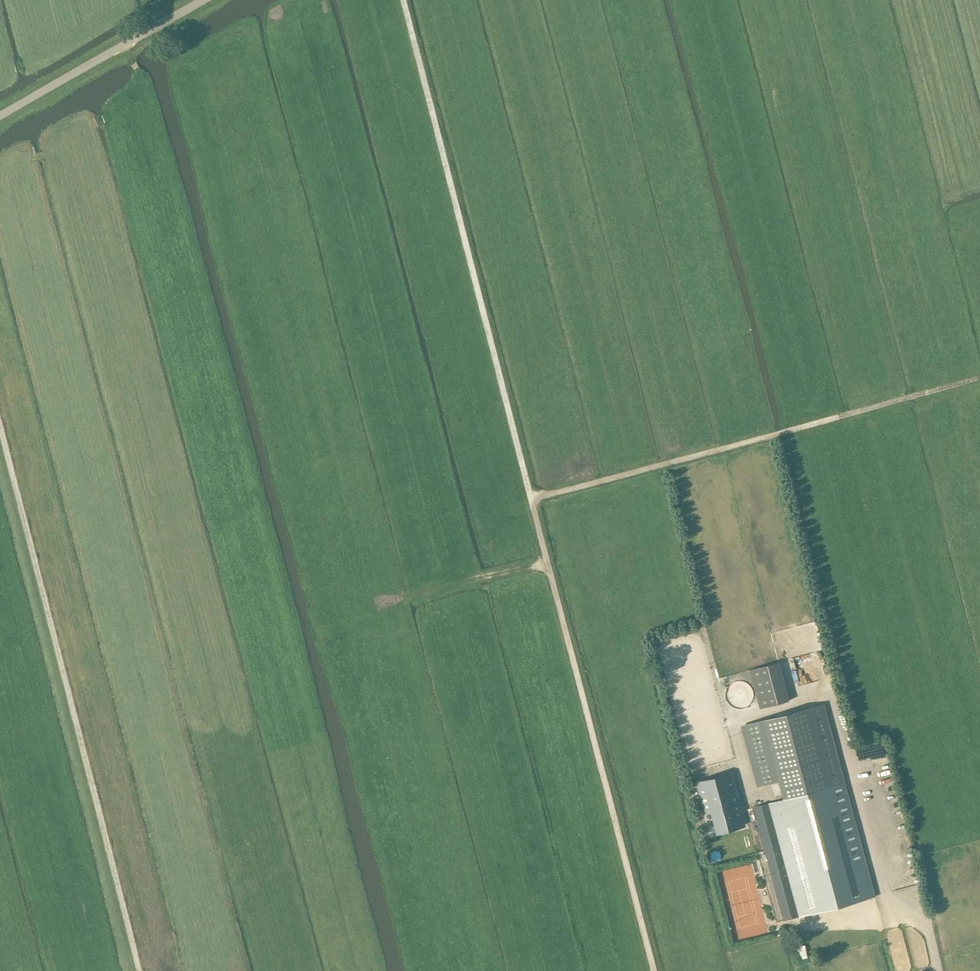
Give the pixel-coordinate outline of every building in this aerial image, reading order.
[(753,807),(765,851),(783,921),(798,917),(874,897),(844,783),(823,705),(742,727),(757,785),(778,780),(783,799),(768,803),(753,807)] [(724,768),(686,778),(698,822),(705,820),(712,847),(743,838),(724,768)]
